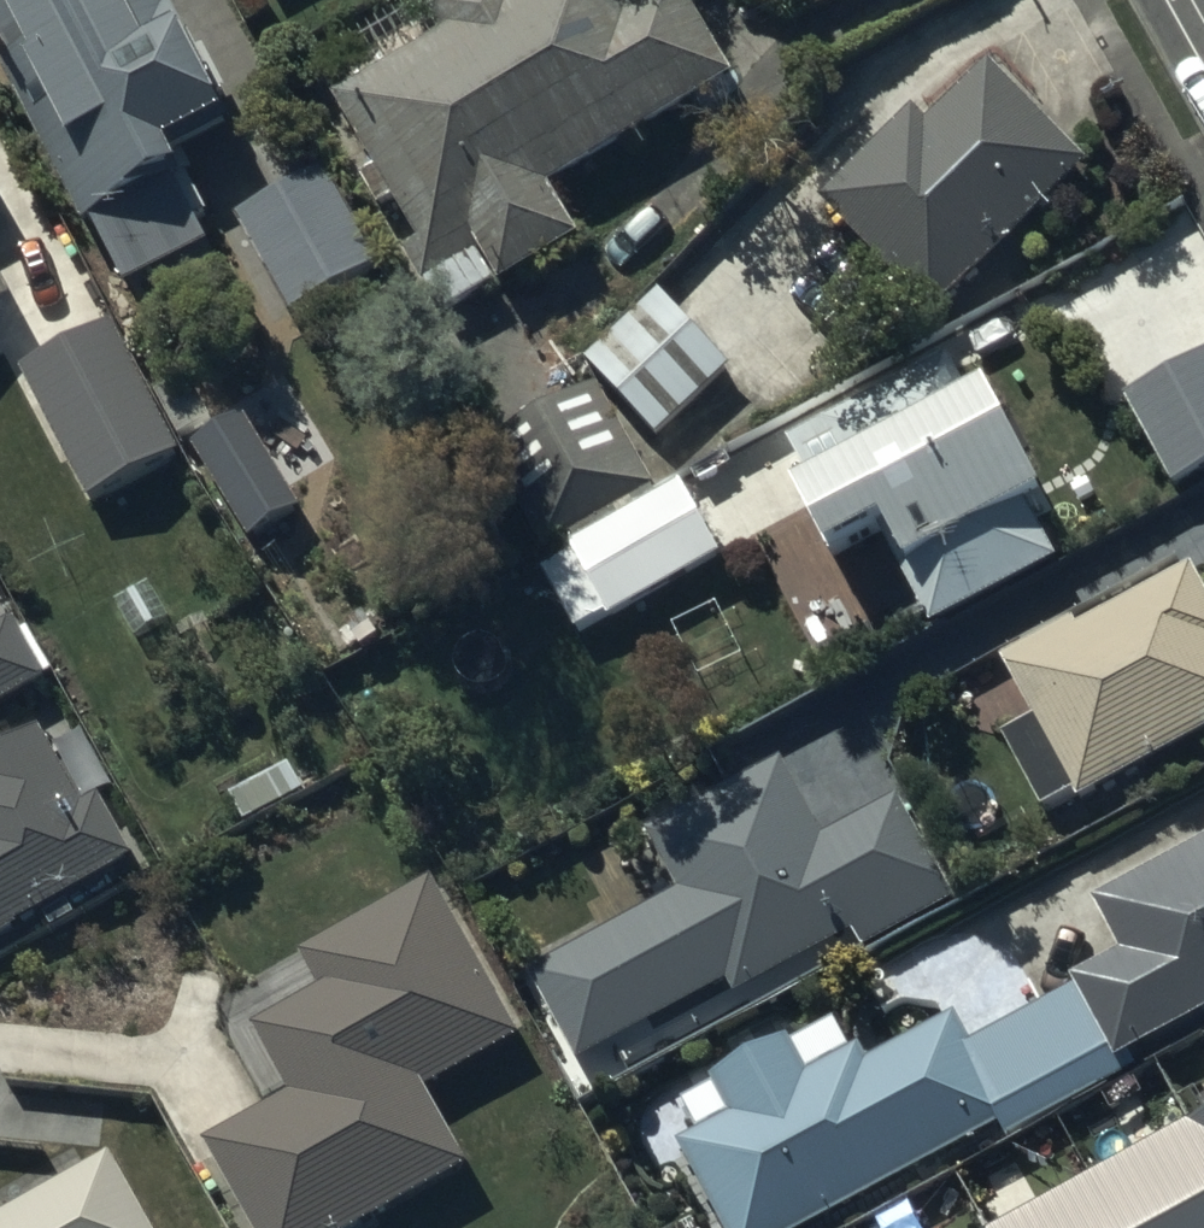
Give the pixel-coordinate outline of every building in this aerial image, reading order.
[(0,43),(0,48),(103,252),(200,202),(183,168),(244,137),(175,0),(74,0),(60,7),(57,0),(14,22),(20,33),(0,43)] [(344,110),(427,261),(415,267),(450,332),(590,256),(557,197),(744,94),(693,0),(539,0),(533,3),(532,0),(465,0),(433,17),(451,51),(344,110)] [(920,119),(826,209),(939,326),(1095,176),(993,71),(931,131),(920,119)] [(318,183),(237,226),(284,314),(365,271),(318,183)] [(10,216),(0,199),(0,221),(10,216)] [(18,310),(0,277),(0,320),(18,310)] [(678,304),(599,373),(668,450),(746,382),(678,304)] [(121,338),(24,387),(91,518),(188,469),(121,338)] [(1129,406),(1176,496),(1203,481),(1203,367),(1129,406)] [(952,377),(796,455),(824,512),(813,517),(848,587),(904,559),(940,631),(1057,573),(1040,539),(1052,533),(988,404),(970,412),(952,377)] [(645,496),(594,405),(498,459),(550,549),(645,496)] [(249,436),(211,459),(267,553),(305,530),(249,436)] [(723,576),(681,504),(581,561),(623,634),(723,576)] [(1081,808),(1087,819),(1203,753),(1203,595),(1198,584),(1087,646),(1081,635),(1006,677),(1042,739),(1010,757),(1049,826),(1081,808)] [(48,678),(15,615),(4,621),(0,614),(0,703),(48,678)] [(136,863),(98,792),(84,800),(43,724),(0,747),(0,937),(136,863)] [(685,899),(534,982),(585,1075),(732,995),(740,1008),(859,944),(869,962),(963,911),(905,804),(828,846),(786,768),(653,840),(685,899)] [(1084,1008),(1122,1079),(1203,1035),(1203,878),(1111,928),(1138,979),(1084,1008)] [(213,1146),(258,1227),(387,1227),(476,1180),(431,1097),(528,1045),(442,887),(307,960),(329,1000),(262,1036),(297,1100),(213,1146)] [(962,1044),(875,1090),(866,1072),(814,1099),(799,1069),(730,1104),(749,1139),(695,1167),(726,1227),(851,1227),(1014,1143),(962,1044)] [(1200,1135),(1102,1190),(1033,1227),(1203,1227),(1203,1133),(1200,1135)] [(114,1169),(6,1227),(147,1227),(114,1169)]
